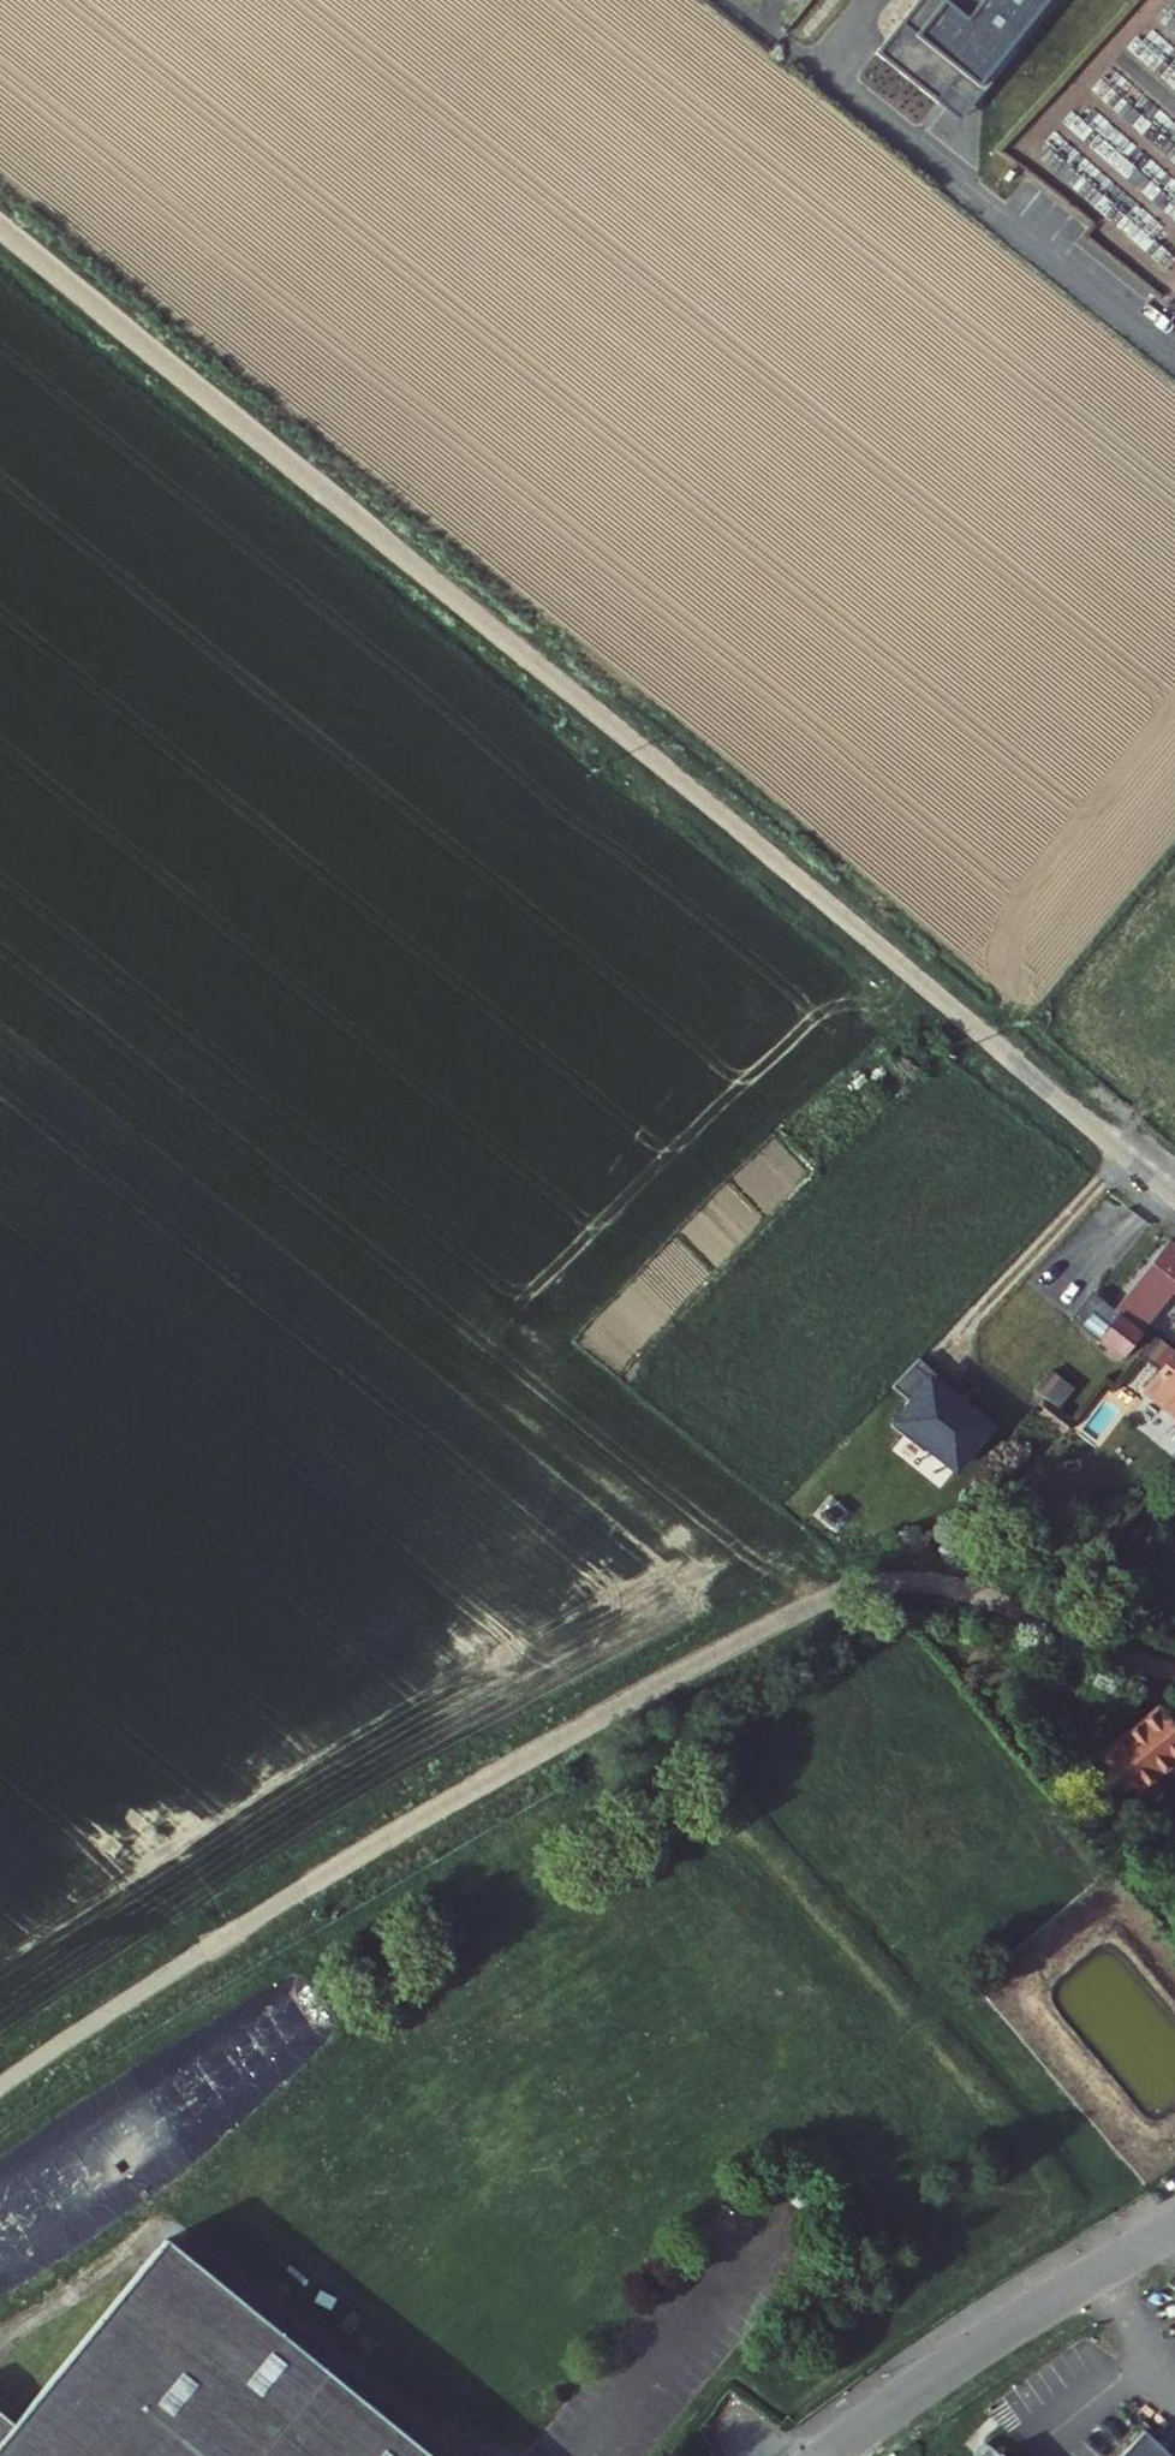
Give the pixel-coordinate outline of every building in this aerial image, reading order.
[(876,51),(962,116),(1049,0),(915,0),(876,51)] [(1169,1242),(1115,1311),(1123,1318),(1104,1343),(1124,1358),(1174,1290),(1174,1247),(1169,1242)] [(1077,1316),(1100,1332),(1117,1308),(1094,1292),(1077,1316)] [(1148,1392),(1174,1414),(1174,1357),(1148,1392)] [(1049,1370),(1037,1388),(1056,1401),(1068,1382),(1049,1370)] [(1072,1424),(1052,1408),(1043,1418),(1063,1434),(1072,1424)] [(1170,1725),(1164,1731),(1157,1723),(1151,1716),(1097,1762),(1100,1766),(1085,1779),(1110,1808),(1125,1796),(1130,1801),(1174,1763),(1174,1721),(1170,1725)] [(1164,1718),(1157,1723),(1164,1731),(1170,1725),(1164,1718)] [(167,2226),(17,2415),(0,2402),(0,2455),(450,2455),(167,2226)] [(1148,2434),(1127,2454),(1125,2455),(1169,2455),(1148,2434)]
